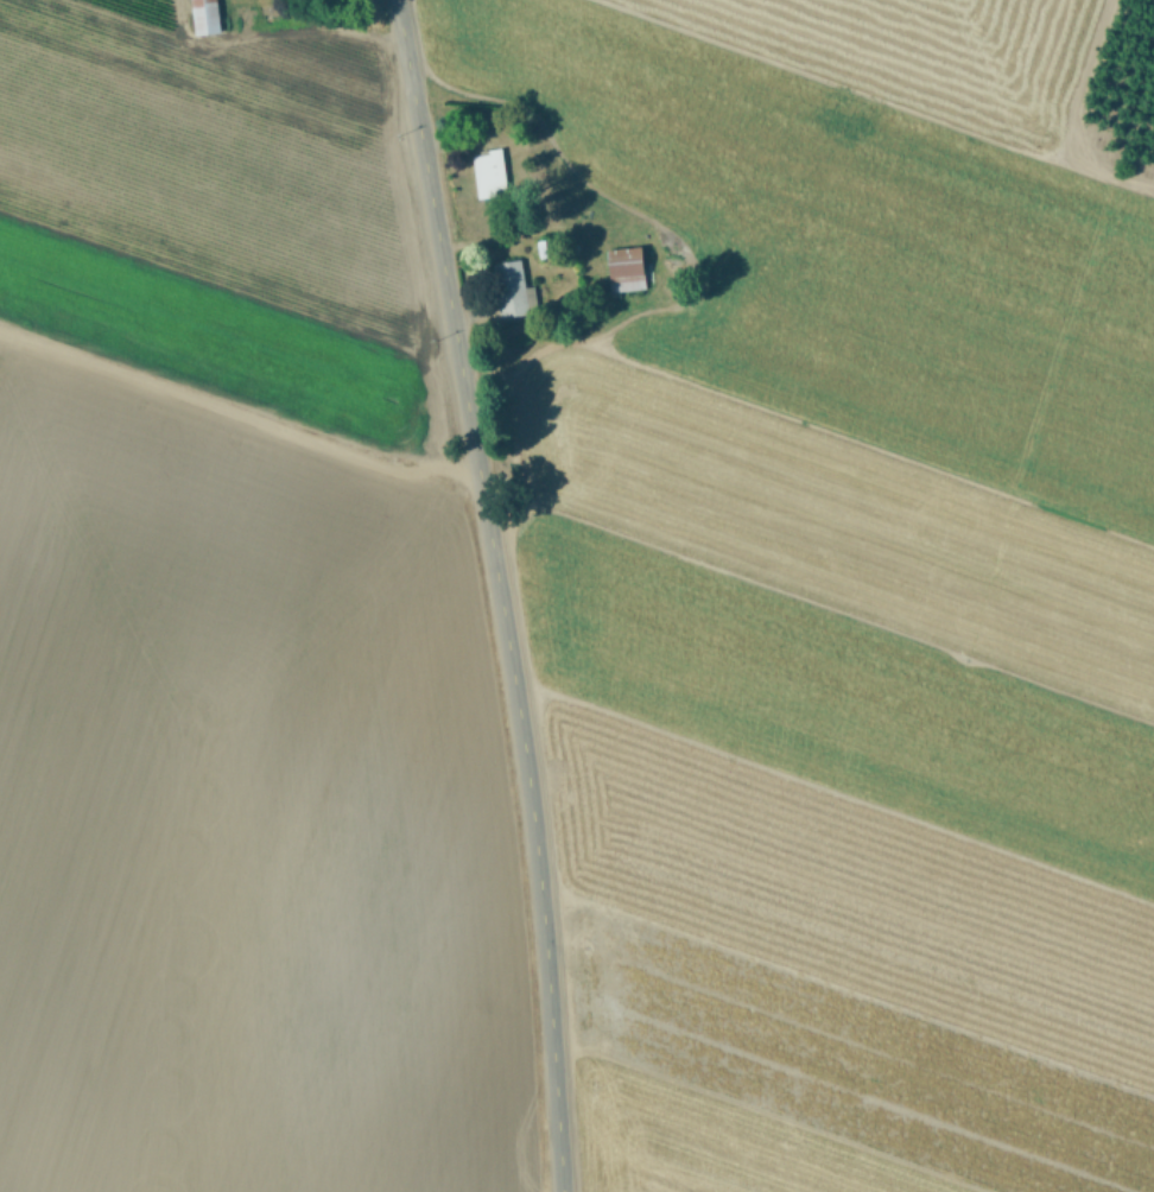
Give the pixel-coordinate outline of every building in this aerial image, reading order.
[(215,0),(189,0),(193,35),(218,32),(215,0)] [(501,148),(471,152),(476,199),(506,196),(501,148)] [(641,246),(605,248),(608,291),(644,289),(641,246)] [(490,264),(498,318),(527,314),(520,259),(490,264)]
